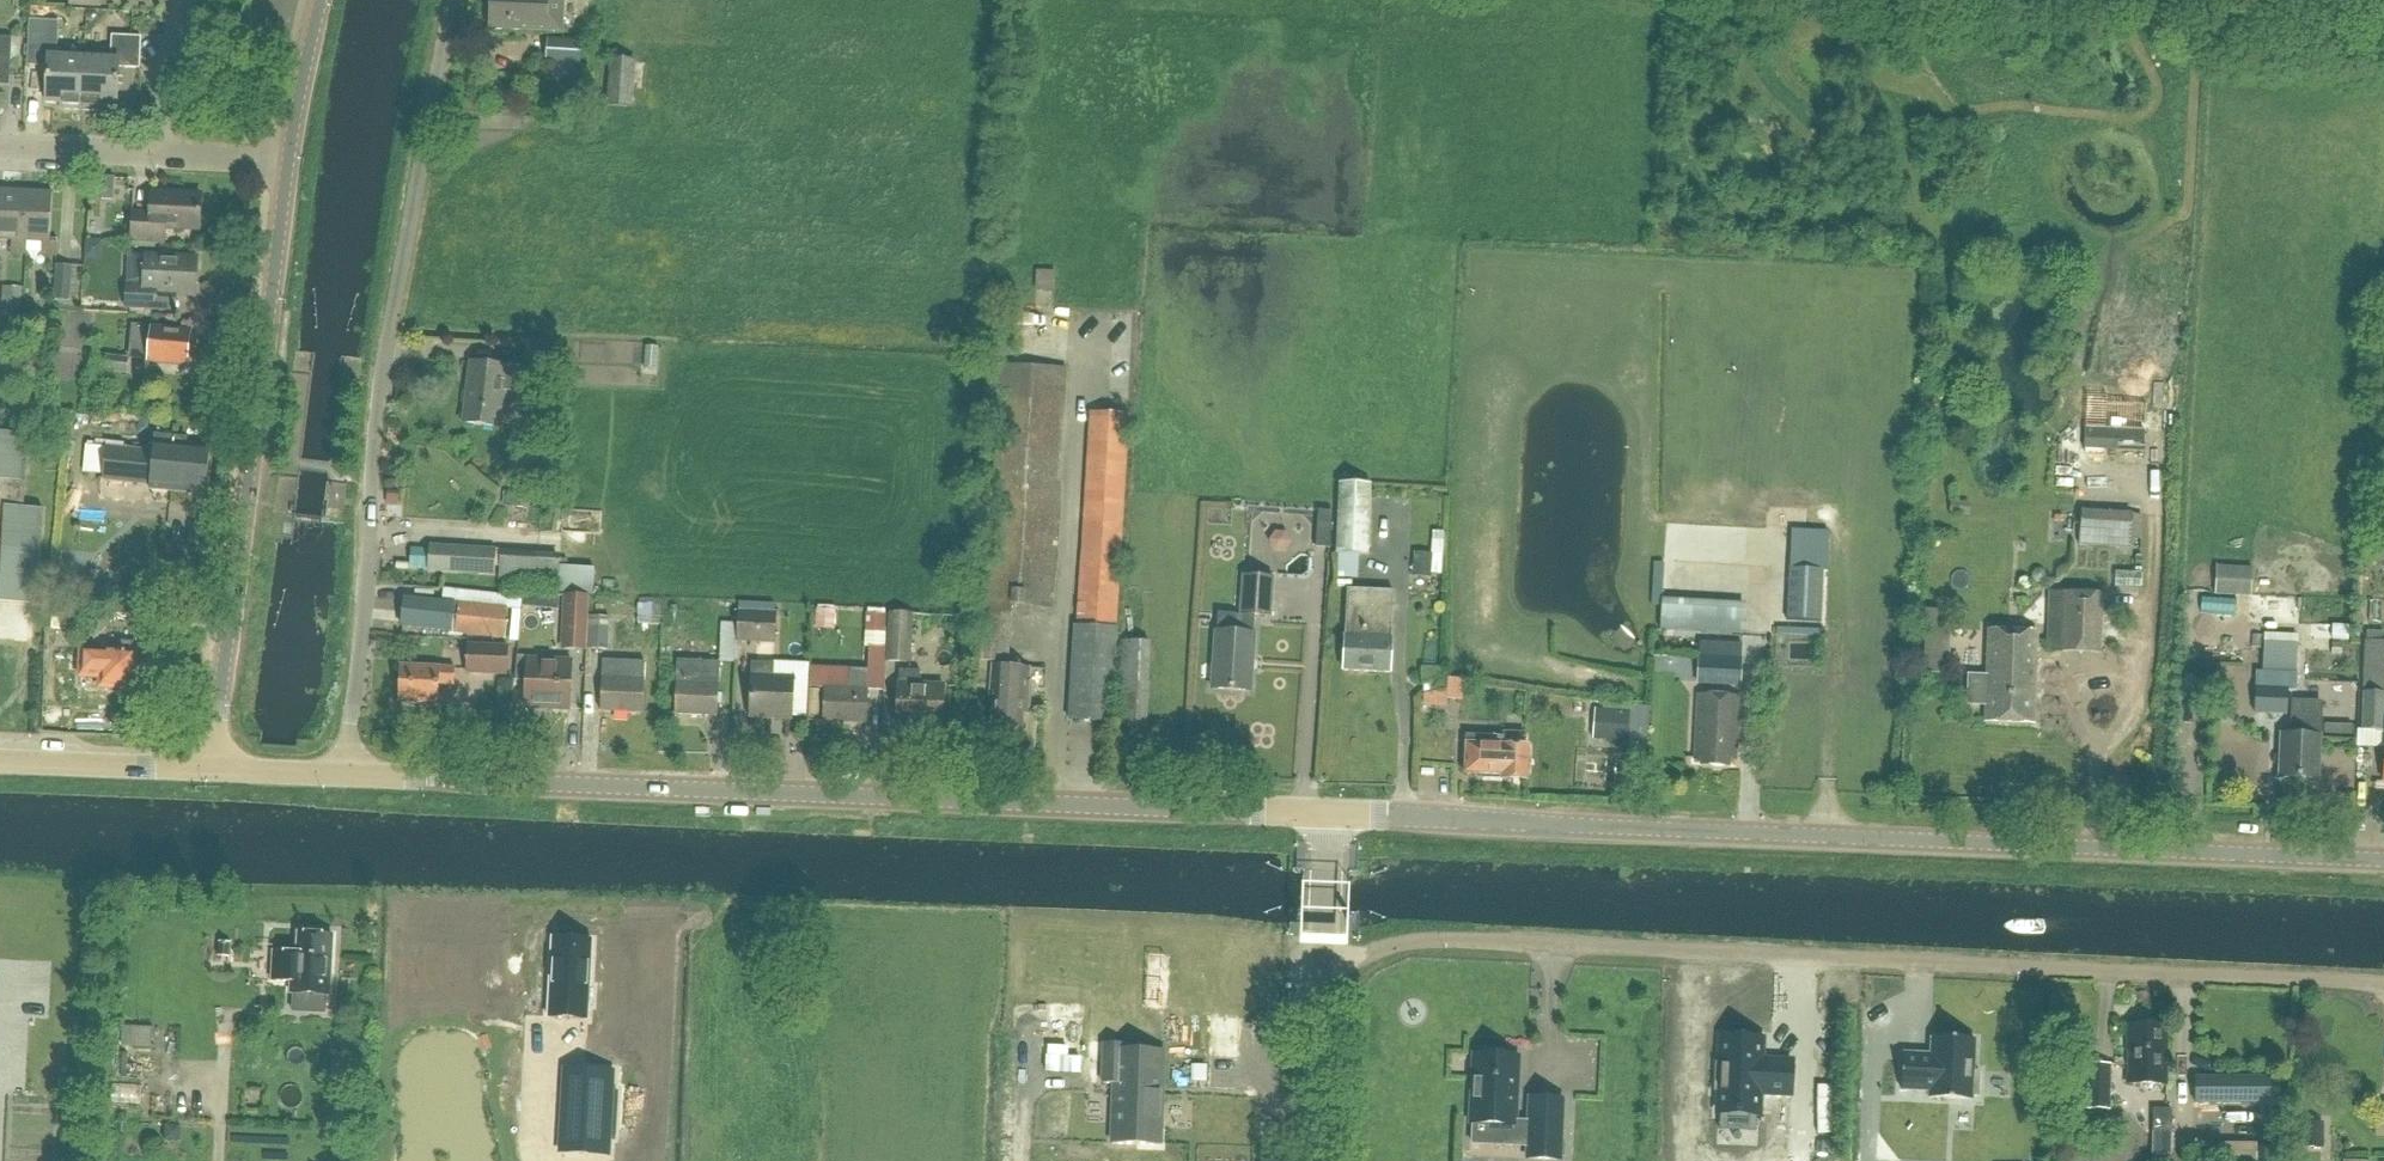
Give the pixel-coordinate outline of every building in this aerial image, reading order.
[(490,30),(563,33),(564,0),(491,0),(490,30)] [(61,110),(81,111),(84,59),(57,57),(58,22),(30,21),(27,64),(48,65),(46,104),(61,104),(61,110)] [(84,59),(81,111),(101,112),(102,106),(117,107),(119,68),(139,69),(141,38),(112,37),(111,60),(84,59)] [(9,87),(12,38),(0,38),(0,86),(9,87)] [(582,41),(546,39),(545,65),(581,68),(582,41)] [(611,58),(607,107),(632,109),(636,60),(611,58)] [(12,242),(11,254),(27,255),(28,242),(19,242),(22,192),(0,191),(0,241),(12,242)] [(22,192),(19,242),(28,242),(42,243),(41,256),(57,257),(58,240),(50,240),(52,193),(22,192)] [(133,213),(131,242),(151,243),(151,229),(199,231),(201,196),(152,193),(151,214),(133,213)] [(124,224),(91,221),(88,262),(121,264),(124,224)] [(128,285),(126,309),(156,311),(157,295),(196,297),(198,259),(145,256),(144,286),(128,285)] [(53,300),(58,300),(82,302),(84,267),(56,265),(53,300)] [(187,365),(190,334),(173,332),(174,329),(132,325),(130,345),(149,347),(148,361),(187,365)] [(527,341),(524,363),(559,367),(562,345),(527,341)] [(127,375),(129,358),(96,355),(95,371),(127,375)] [(1009,664),(1012,606),(1052,609),(1067,368),(996,364),(982,603),(978,603),(974,661),(1009,664)] [(470,366),(463,426),(500,430),(505,392),(516,393),(530,394),(533,372),(518,371),(470,366)] [(1075,627),(1069,720),(1110,723),(1128,415),(1090,413),(1077,627),(1075,627)] [(38,605),(43,509),(24,508),(28,435),(0,433),(0,603),(38,605)] [(154,452),(106,447),(86,445),(84,472),(103,475),(103,480),(151,485),(150,490),(206,496),(211,448),(186,446),(187,440),(156,437),(154,452)] [(1341,484),(1338,554),(1367,555),(1371,486),(1341,484)] [(2133,513),(2080,509),(2078,539),(2110,541),(2109,547),(2131,549),(2133,513)] [(1270,539),(1281,558),(1298,548),(1287,529),(1270,539)] [(1446,574),(1446,532),(1435,532),(1434,574),(1446,574)] [(479,549),(431,546),(430,571),(477,573),(495,574),(497,550),(479,549)] [(559,559),(559,555),(500,552),(499,580),(557,583),(557,593),(592,595),(594,568),(568,567),(568,559),(559,559)] [(1789,569),(1787,621),(1820,623),(1823,570),(1789,569)] [(1243,576),(1240,614),(1272,616),(1275,578),(1243,576)] [(405,597),(402,627),(505,638),(509,596),(443,589),(442,601),(405,597)] [(1348,590),(1344,671),(1390,673),(1394,592),(1348,590)] [(562,610),(561,649),(587,651),(588,596),(522,594),(520,619),(520,629),(536,630),(536,609),(562,610)] [(2064,594),(2062,652),(2100,653),(2102,596),(2064,594)] [(631,604),(610,604),(610,615),(638,615),(638,625),(662,625),(662,600),(631,600),(631,604)] [(737,642),(775,644),(777,613),(774,612),(774,605),(739,603),(737,642)] [(132,632),(156,633),(157,614),(133,612),(132,632)] [(841,632),(840,612),(819,613),(820,633),(841,632)] [(888,612),(886,662),(911,663),(913,613),(888,612)] [(609,617),(589,617),(587,651),(608,652),(609,617)] [(1255,634),(1217,631),(1212,688),(1251,691),(1255,634)] [(2033,724),(2036,633),(1988,631),(1985,722),(2033,724)] [(884,680),(886,636),(869,635),(868,680),(884,680)] [(1151,642),(1122,640),(1118,723),(1147,724),(1151,642)] [(1740,686),(1742,660),(1742,642),(1698,641),(1697,684),(1740,686)] [(119,653),(83,652),(81,676),(102,677),(101,686),(105,686),(107,689),(107,690),(117,690),(119,687),(133,688),(134,672),(137,670),(139,643),(119,642),(119,653)] [(469,646),(467,675),(506,677),(508,648),(469,646)] [(571,660),(527,658),(517,658),(516,681),(526,681),(525,709),(569,710),(571,660)] [(677,660),(676,682),(674,715),(717,717),(720,662),(702,662),(677,660)] [(751,664),(749,718),(791,720),(793,677),(772,677),(772,665),(751,664)] [(401,666),(398,702),(437,704),(439,685),(454,686),(455,669),(401,666)] [(1029,683),(1030,669),(992,666),(990,696),(994,697),(991,735),(1021,737),(1023,714),(1028,715),(1030,692),(1024,692),(1025,683),(1029,683)] [(824,689),(824,722),(866,723),(867,669),(849,669),(848,689),(824,689)] [(900,670),(898,725),(942,726),(944,686),(921,685),(921,671),(900,670)] [(2294,714),(2295,690),(2295,673),(2263,672),(2262,689),(2256,689),(2255,713),(2294,714)] [(602,679),(600,712),(643,713),(644,681),(602,679)] [(2363,728),(2383,729),(2383,723),(2383,693),(2364,693),(2363,728)] [(1739,697),(1697,695),(1694,759),(1700,759),(1700,766),(1729,768),(1729,761),(1736,761),(1739,697)] [(1449,701),(1420,701),(1420,715),(1449,715),(1449,701)] [(1591,741),(1627,743),(1629,712),(1593,710),(1591,741)] [(2277,778),(2315,780),(2319,715),(2297,714),(2296,736),(2279,735),(2277,778)] [(1502,733),(1502,738),(1466,736),(1464,774),(1501,776),(1501,779),(1527,780),(1528,749),(1524,748),(1525,734),(1502,733)] [(2203,776),(2214,775),(2213,752),(2202,753),(2203,776)] [(310,995),(329,996),(333,935),(298,933),(296,953),(273,952),(271,981),(291,982),(290,993),(310,995)] [(592,941),(552,939),(548,1018),(587,1020),(592,941)] [(1145,1010),(1164,1011),(1167,958),(1148,957),(1145,1010)] [(1975,1025),(1932,1023),(1931,1040),(1903,1039),(1902,1075),(1930,1076),(1930,1083),(1973,1084),(1973,1081),(1979,1081),(1980,1056),(1974,1056),(1975,1025)] [(2126,1084),(2167,1084),(2167,1025),(2126,1025),(2126,1052),(2128,1052),(2128,1076),(2126,1076),(2126,1084)] [(153,1045),(153,1026),(132,1026),(132,1046),(153,1045)] [(1762,1040),(1721,1038),(1720,1064),(1715,1064),(1714,1091),(1719,1091),(1718,1114),(1720,1114),(1756,1116),(1758,1116),(1759,1093),(1790,1095),(1792,1063),(1761,1061),(1762,1040)] [(1103,1044),(1102,1085),(1114,1085),(1112,1145),(1136,1146),(1139,1050),(1125,1050),(1125,1045),(1103,1044)] [(1139,1050),(1136,1146),(1160,1147),(1163,1051),(1139,1050)] [(130,1051),(130,1078),(144,1078),(145,1052),(130,1051)] [(1559,1160),(1562,1100),(1530,1099),(1529,1123),(1515,1123),(1518,1057),(1506,1057),(1506,1052),(1485,1051),(1485,1056),(1474,1055),(1471,1124),(1497,1125),(1496,1145),(1528,1147),(1527,1159),(1559,1160)] [(2087,1064),(2085,1110),(2110,1110),(2111,1064),(2087,1064)] [(565,1069),(560,1153),(608,1155),(612,1072),(565,1069)] [(2280,1077),(2195,1076),(2194,1104),(2241,1103),(2241,1106),(2279,1106),(2280,1077)] [(1817,1087),(1817,1134),(1831,1134),(1831,1087),(1817,1087)] [(2376,1103),(2375,1135),(2383,1136),(2383,1104),(2376,1103)] [(2220,1143),(2220,1160),(2255,1160),(2255,1143),(2220,1143)]
